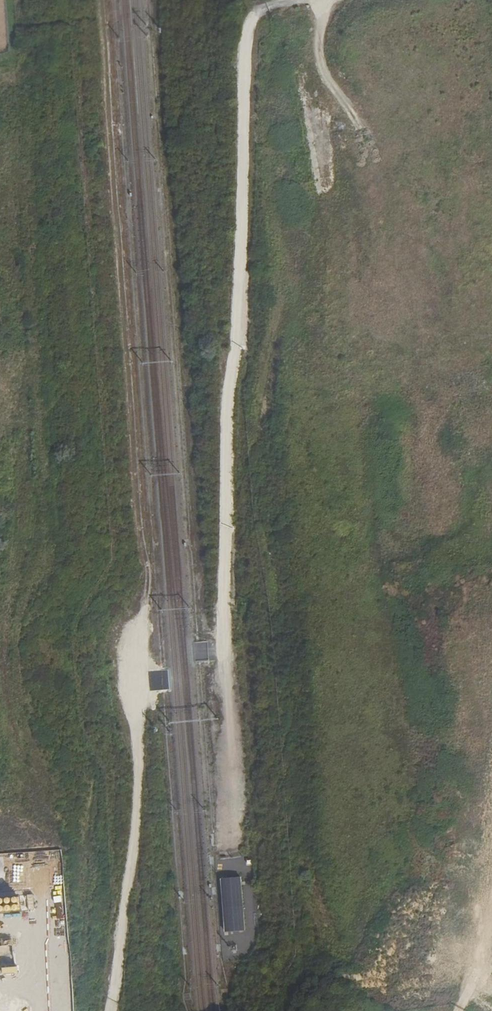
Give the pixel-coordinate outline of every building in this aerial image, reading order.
[(242,877),(221,879),(226,932),(246,930),(242,877)]
